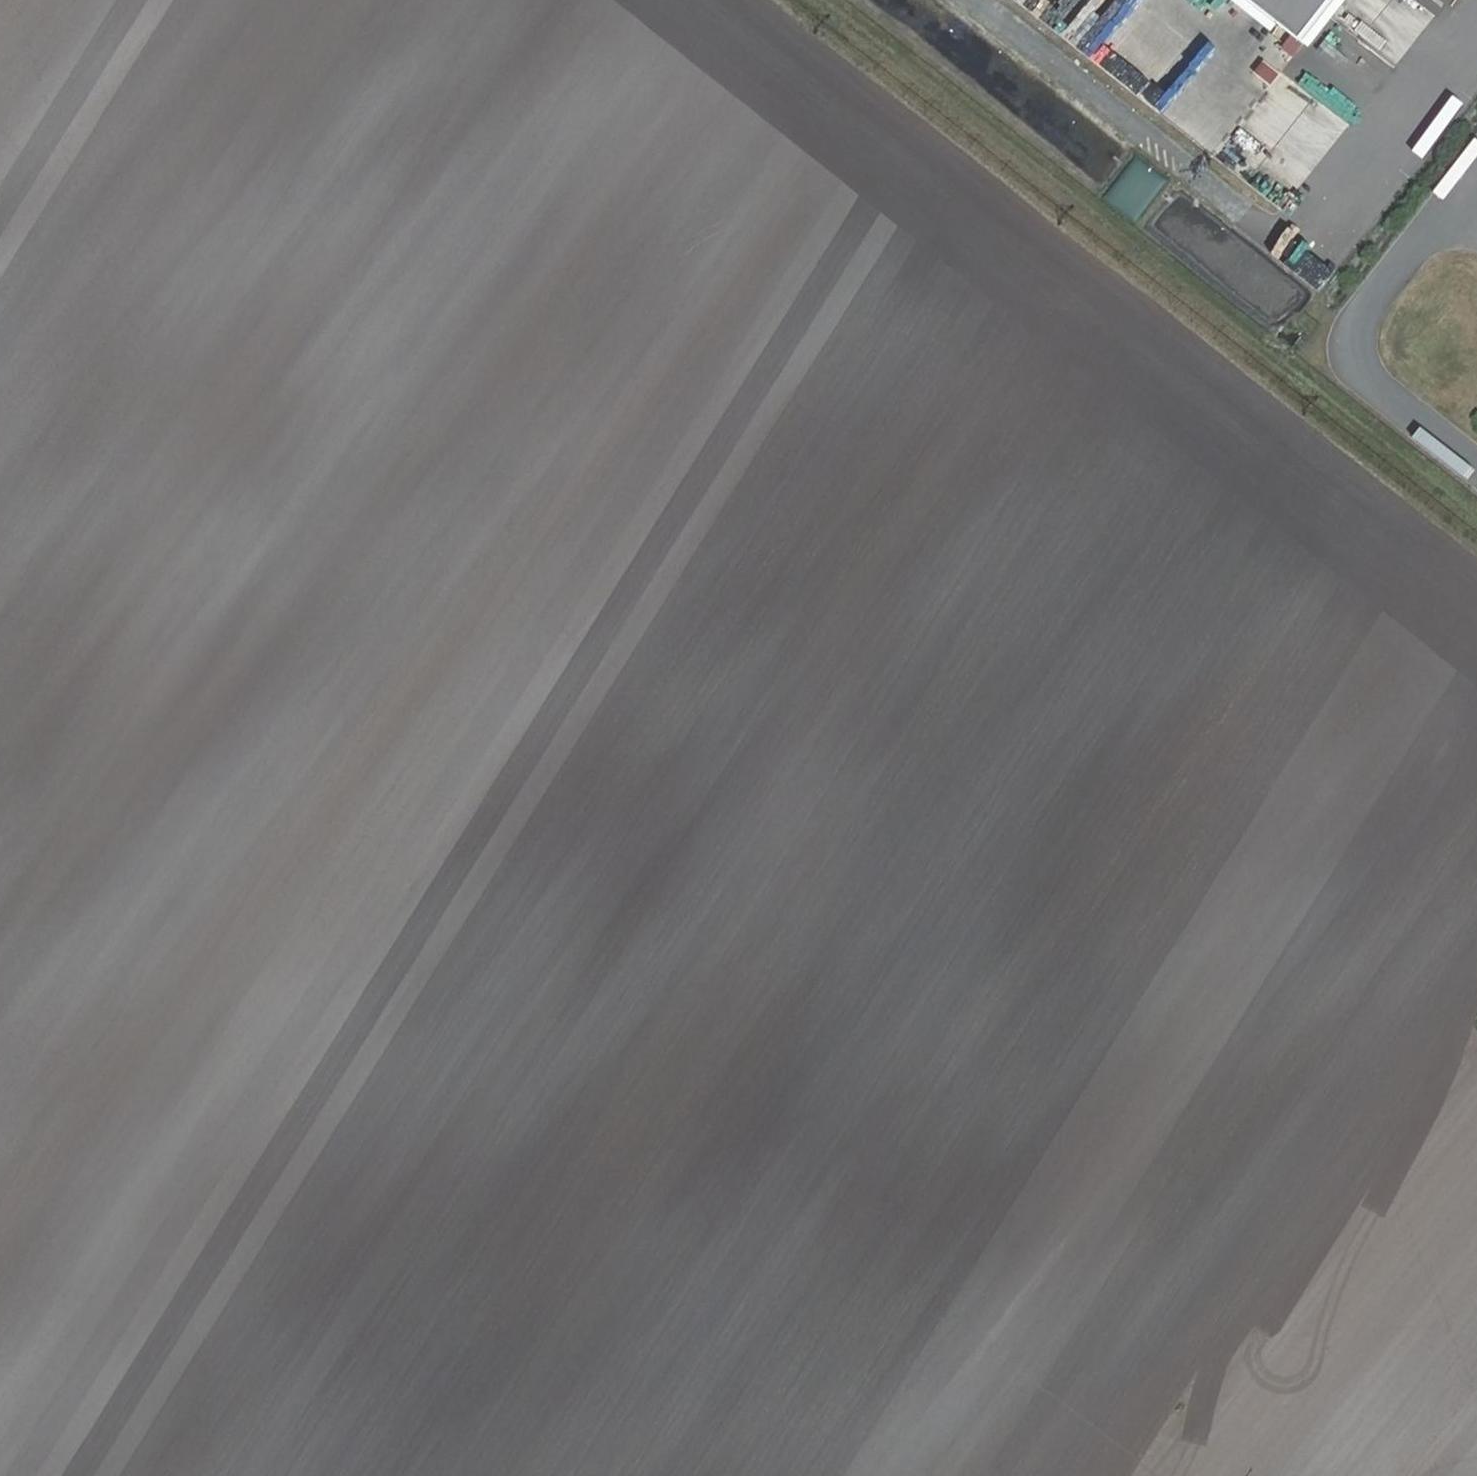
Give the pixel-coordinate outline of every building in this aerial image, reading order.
[(1135,0),(1044,0),(1017,14),(1161,113),(1163,100),(1177,93),(1166,86),(1173,82),(1151,78),(1156,45),(1142,18),(1138,15),(1139,3),(1135,0)] [(1318,62),(1367,0),(1239,0),(1318,62)] [(1215,154),(1281,207),(1348,125),(1282,71),(1215,154)]
